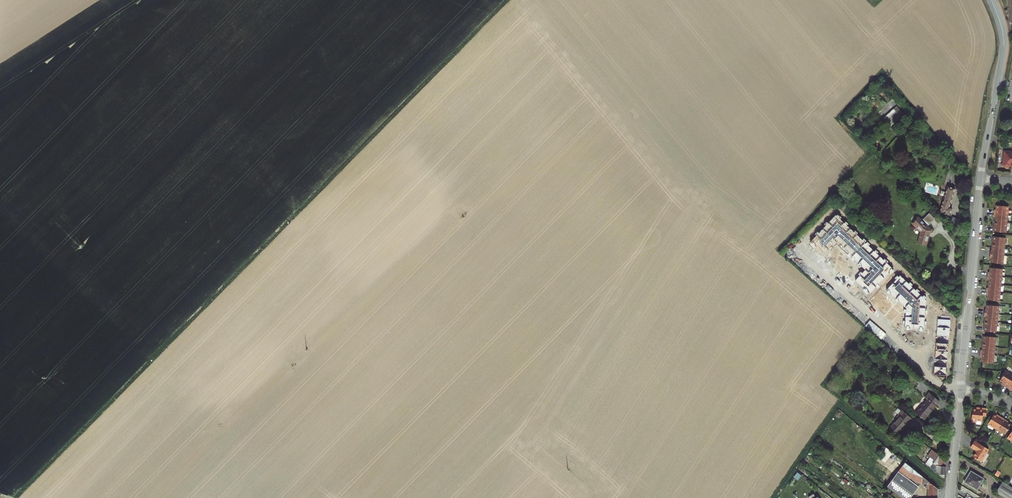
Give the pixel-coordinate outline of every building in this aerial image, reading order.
[(897,107),(894,109),(901,116),(903,114),(897,107)] [(1005,152),(1004,165),(1006,167),(1009,168),(1011,166),(1011,152),(1005,152)] [(950,207),(955,188),(948,186),(940,212),(950,215),(952,208),(950,207)] [(1010,207),(998,206),(997,210),(996,210),(995,217),(997,218),(996,228),(995,228),(995,232),(1007,233),(1010,207)] [(836,214),(810,241),(825,255),(831,249),(837,243),(865,270),(860,275),(855,280),(870,294),(893,268),(836,214)] [(927,245),(930,233),(933,231),(928,226),(935,219),(929,214),(922,220),(919,217),(912,224),(920,232),(921,233),(921,235),(919,243),(927,245)] [(1007,238),(994,237),(994,241),(993,251),(992,251),(991,258),(993,259),(992,263),(1004,264),(1007,238)] [(1004,269),(992,268),(991,273),(990,272),(989,280),(991,280),(990,284),(990,289),(988,288),(987,296),(989,296),(989,300),(1000,301),(1004,269)] [(900,275),(886,290),(905,308),(905,328),(925,329),(926,299),(900,275)] [(1000,306),(988,305),(988,310),(986,310),(985,317),(987,317),(986,327),(985,327),(985,331),(997,332),(1000,306)] [(950,320),(938,319),(934,375),(946,375),(950,320)] [(997,338),(985,337),(984,341),(985,341),(984,351),(982,351),(981,358),(983,358),(983,363),(994,364),(997,338)] [(1008,387),(1011,381),(1011,374),(1007,371),(1001,380),(1004,382),(1006,383),(1005,385),(1008,387)] [(939,402),(930,394),(926,398),(928,400),(917,413),(924,419),(939,402)] [(980,408),(974,408),(972,421),(977,422),(977,420),(983,421),(984,415),(987,416),(988,408),(980,407),(980,408)] [(902,432),(912,420),(913,419),(903,411),(897,417),(898,419),(890,428),(897,434),(900,431),(902,432)] [(1000,417),(995,413),(989,423),(997,429),(1004,418),(1001,416),(1000,417)] [(1004,418),(997,429),(1006,434),(1011,424),(1007,421),(1007,420),(1004,418)] [(989,450),(975,441),(971,447),(977,451),(974,457),(981,462),(989,450)] [(879,457),(883,460),(891,451),(887,448),(879,457)] [(931,458),(926,464),(936,472),(937,472),(939,474),(945,475),(947,461),(932,449),(927,455),(931,458)] [(891,451),(883,460),(886,462),(893,453),(891,451)] [(902,497),(914,497),(911,497),(921,484),(928,489),(927,497),(938,497),(938,489),(898,457),(894,462),(901,467),(887,487),(902,497)] [(983,479),(971,471),(968,475),(970,476),(968,478),(967,477),(964,482),(976,489),(983,479)] [(995,493),(1004,497),(1011,497),(1011,487),(1002,481),(995,493)]
